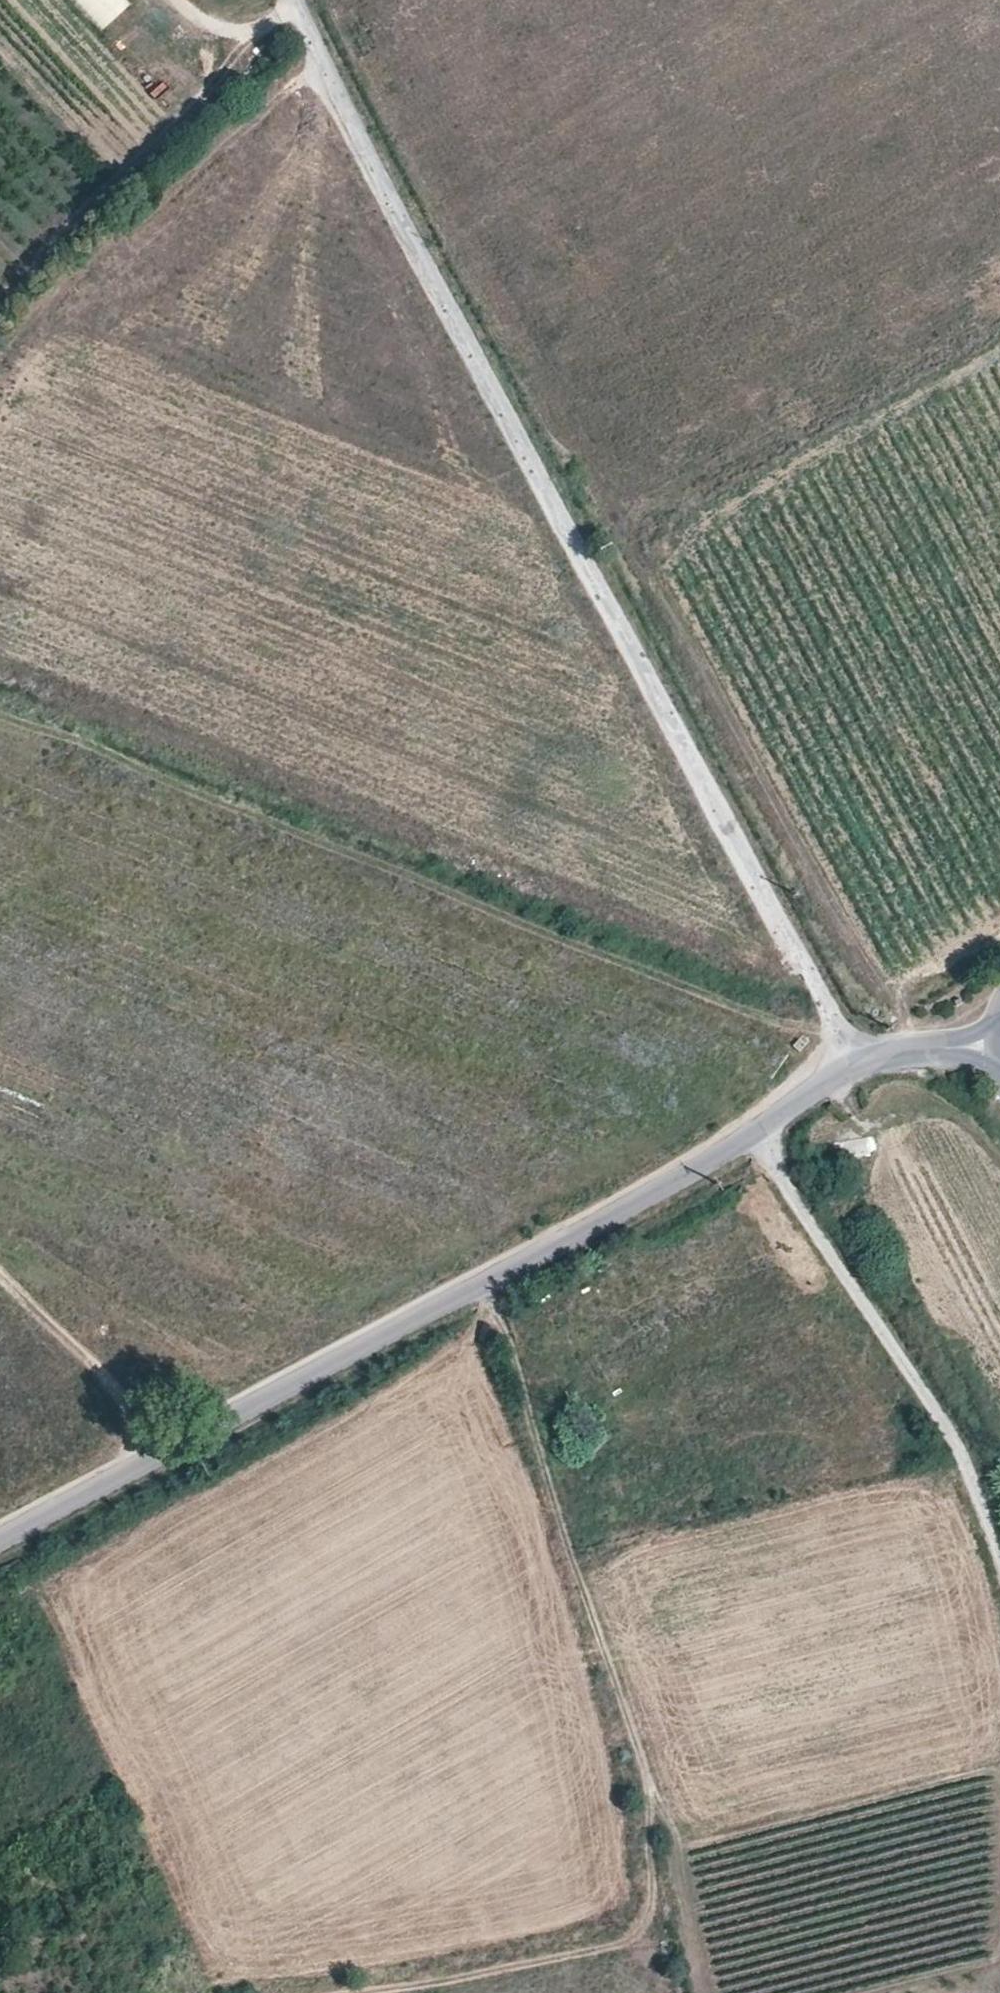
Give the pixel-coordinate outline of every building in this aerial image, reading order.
[(102,31),(131,4),(127,0),(72,0),(102,31)]
